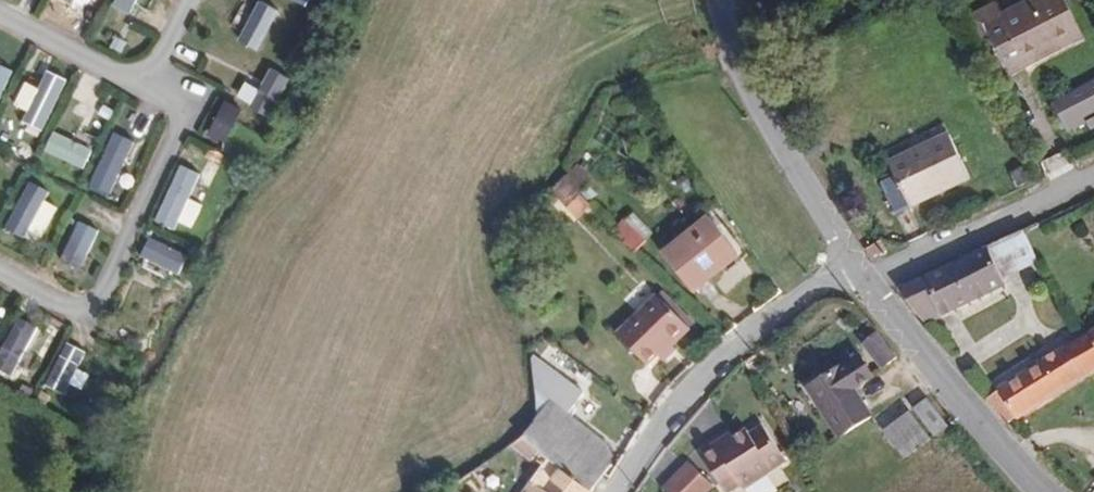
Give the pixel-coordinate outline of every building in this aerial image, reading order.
[(110,6),(129,16),(138,0),(113,0),(110,6)] [(987,20),(1022,84),(1087,51),(1061,0),(1054,0),(1009,23),(1002,11),(987,20)] [(279,12),(259,1),(237,40),(257,51),(279,12)] [(987,20),(967,31),(1000,96),(1022,84),(987,20)] [(129,43),(115,36),(108,48),(122,56),(129,43)] [(0,52),(0,79),(12,58),(0,52)] [(293,81),(270,69),(263,82),(261,81),(256,91),(257,92),(249,106),(272,119),(293,81)] [(1053,95),(1067,127),(1093,115),(1093,77),(1053,95)] [(232,110),(221,103),(202,133),(215,141),(232,110)] [(93,154),(54,132),(43,153),(81,174),(93,154)] [(906,171),(890,180),(904,210),(976,174),(955,133),(901,160),(906,171)] [(136,146),(114,134),(94,170),(116,182),(136,146)] [(581,168),(566,184),(582,200),(596,183),(581,168)] [(184,169),(155,222),(171,231),(177,222),(189,199),(201,178),(184,169)] [(563,181),(549,193),(575,220),(588,206),(582,200),(566,184),(563,181)] [(204,208),(189,199),(177,222),(192,230),(204,208)] [(707,220),(663,255),(693,293),(737,259),(707,220)] [(625,221),(614,231),(631,250),(642,238),(625,221)] [(104,237),(78,222),(57,259),(84,273),(104,237)] [(1031,235),(992,252),(1004,279),(1042,261),(1031,235)] [(189,260),(150,238),(140,256),(148,260),(169,272),(179,277),(189,260)] [(979,258),(908,291),(943,335),(955,328),(951,319),(1010,295),(1004,279),(992,252),(979,258)] [(169,272),(148,260),(142,272),(162,284),(169,272)] [(658,295),(618,335),(649,365),(671,343),(673,346),(691,327),(658,295)] [(18,317),(0,349),(0,372),(11,378),(25,352),(39,329),(39,328),(18,317)] [(39,329),(25,352),(36,358),(49,335),(39,329)] [(878,331),(864,342),(886,368),(899,356),(878,331)] [(1075,351),(1093,379),(1093,340),(1075,351)] [(87,355),(66,344),(42,388),(63,399),(70,386),(79,370),(87,355)] [(538,351),(536,357),(539,414),(609,463),(614,456),(612,443),(573,411),(587,390),(538,351)] [(1075,351),(997,402),(1019,429),(1093,379),(1075,351)] [(860,356),(812,387),(846,436),(875,417),(856,389),(862,385),(858,379),(870,371),(860,356)] [(90,377),(79,370),(70,386),(82,393),(90,377)] [(870,371),(858,379),(862,385),(873,377),(870,371)] [(38,392),(22,384),(14,398),(30,407),(38,392)] [(929,398),(915,408),(934,435),(945,427),(949,424),(929,398)] [(910,412),(885,430),(904,458),(929,438),(910,412)] [(764,426),(751,434),(748,429),(734,438),(721,447),(718,443),(702,453),(727,491),(732,491),(742,485),(745,489),(787,461),(764,426)] [(721,447),(734,438),(732,434),(718,443),(721,447)] [(546,491),(593,491),(610,469),(580,447),(562,469),(552,461),(540,478),(551,487),(546,491)] [(714,485),(692,464),(665,490),(667,491),(708,491),(714,485)] [(530,491),(546,491),(551,487),(540,478),(530,491)]
